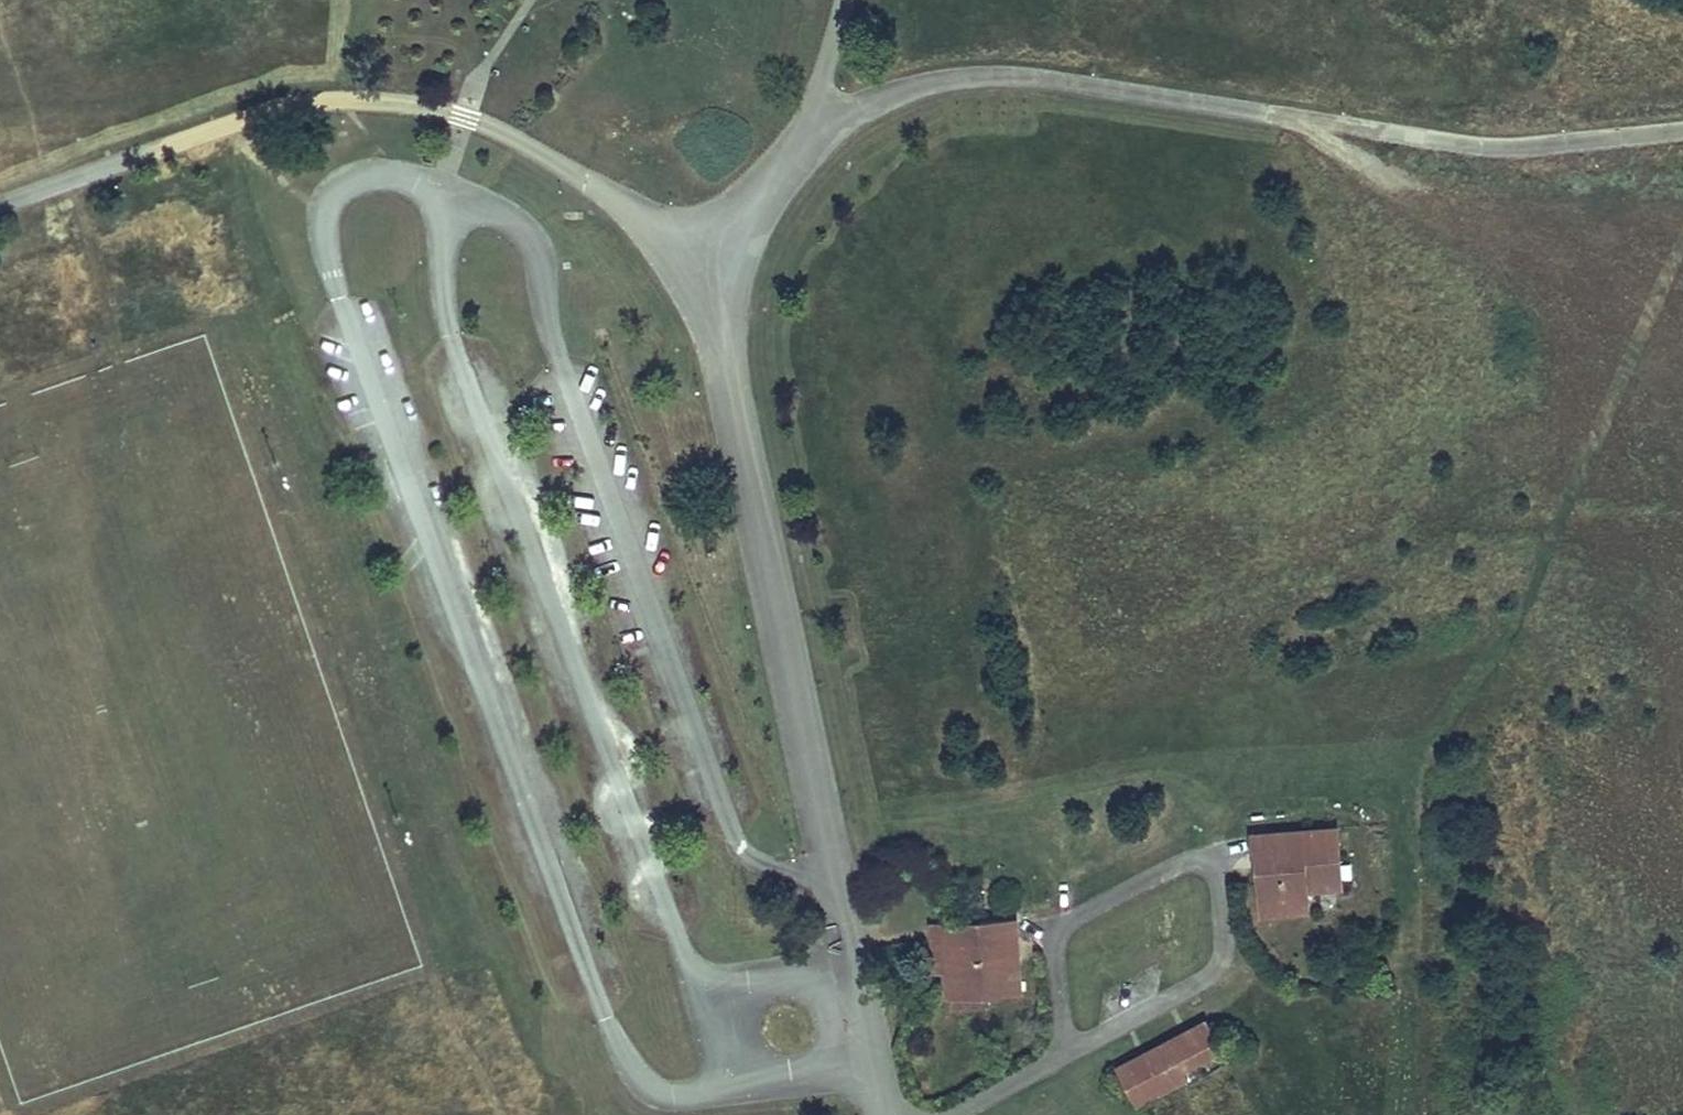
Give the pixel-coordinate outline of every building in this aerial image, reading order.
[(1332,793),(1235,800),(1236,820),(1247,820),(1251,870),(1300,868),(1299,855),(1337,854),(1332,793)] [(996,901),(930,906),(932,923),(948,923),(949,953),(934,954),(936,974),(1001,969),(996,901)] [(1197,1002),(1110,1052),(1130,1085),(1177,1058),(1171,1047),(1210,1024),(1197,1002)]
